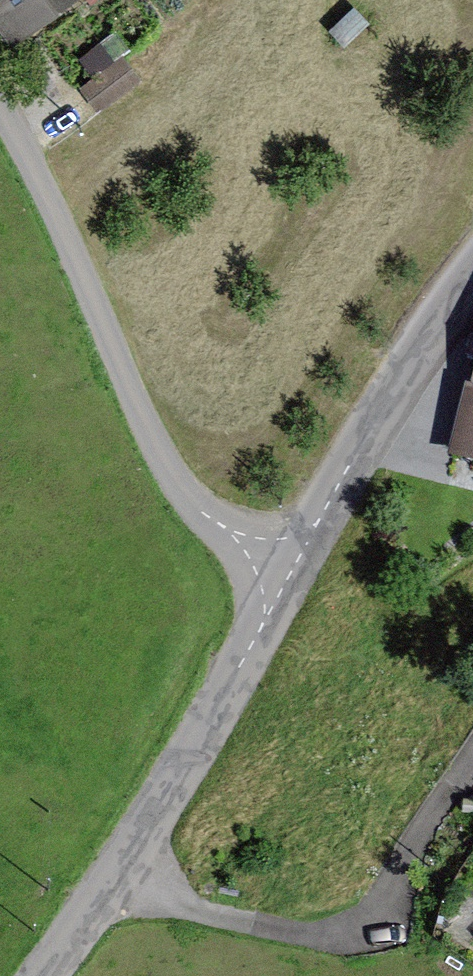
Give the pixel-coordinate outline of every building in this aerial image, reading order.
[(19,22),(47,0),(3,0),(19,22)] [(122,56),(81,89),(98,111),(140,79),(122,56)] [(455,452),(472,457),(472,383),(455,452)]
